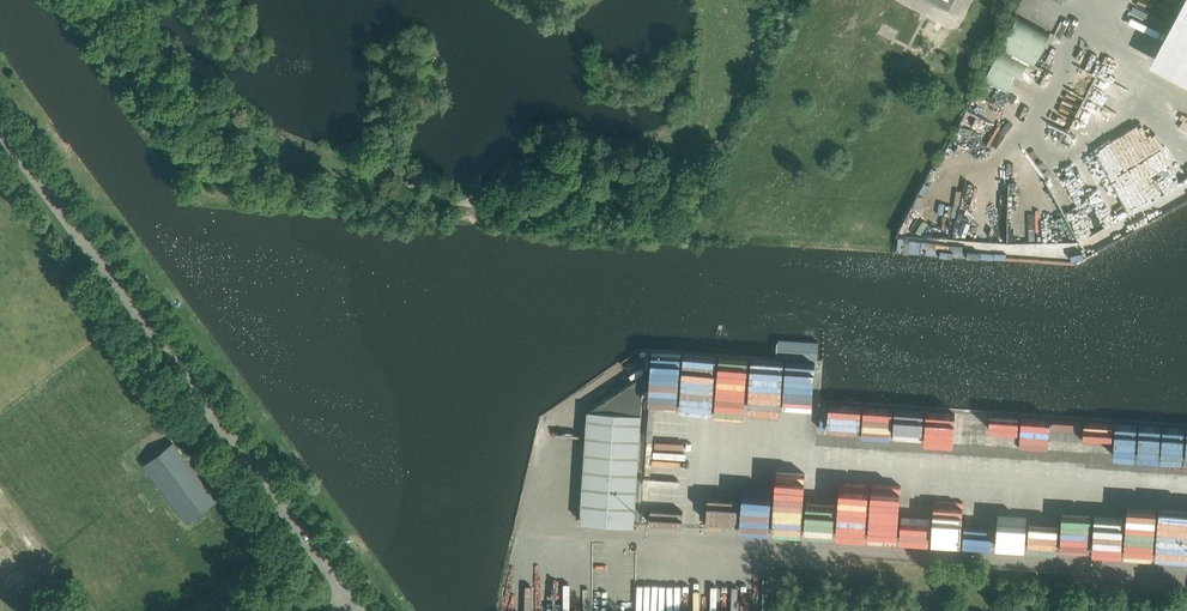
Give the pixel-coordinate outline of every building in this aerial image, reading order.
[(949,9),(954,0),(932,0),(949,9)] [(1149,62),(1186,83),(1186,0),(1182,0),(1149,62)] [(1049,33),(1017,16),(984,80),(1017,97),(1049,33)] [(660,357),(659,392),(702,393),(703,358),(660,357)] [(644,373),(588,409),(581,521),(634,524),(644,373)] [(844,412),(850,412),(850,425),(862,425),(863,420),(869,420),(870,407),(844,405),(844,412)] [(763,529),(897,537),(900,495),(860,493),(859,519),(833,518),(835,493),(818,492),(818,495),(765,492),(763,529)] [(900,540),(992,544),(994,502),(956,501),(956,498),(925,497),(923,535),(900,534),(900,540)] [(1057,550),(1179,555),(1180,527),(1149,525),(1149,538),(1122,536),(1123,509),(1084,507),(1083,538),(1057,537),(1057,550)] [(1037,546),(1038,528),(1021,527),(1020,545),(1037,546)] [(0,595),(0,610),(13,610),(13,595),(0,595)]
